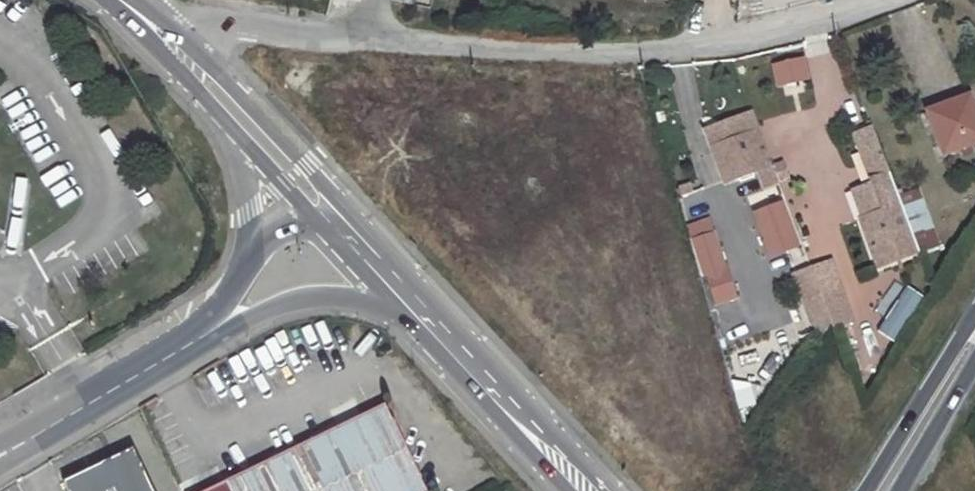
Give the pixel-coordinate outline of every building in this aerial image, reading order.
[(300,6),(318,10),(321,0),(302,0),(300,6)] [(774,85),(809,78),(804,55),(770,62),(774,85)] [(882,209),(862,216),(879,260),(919,246),(901,198),(857,81),(838,88),(882,209)] [(925,110),(939,147),(974,134),(974,119),(967,96),(925,110)] [(720,183),(772,165),(752,108),(700,126),(720,183)] [(755,173),(761,189),(777,183),(772,167),(755,173)] [(922,189),(901,198),(919,246),(940,237),(922,189)] [(782,198),(751,209),(767,256),(798,245),(782,198)] [(715,216),(689,221),(707,305),(733,300),(715,216)] [(797,289),(810,333),(851,321),(839,277),(797,289)] [(885,315),(876,330),(894,341),(922,296),(895,279),(877,309),(885,315)] [(342,434),(368,490),(423,490),(385,413),(342,434)] [(342,434),(288,460),(229,488),(230,490),(368,490),(342,434)] [(132,453),(62,486),(65,490),(150,490),(132,453)]
